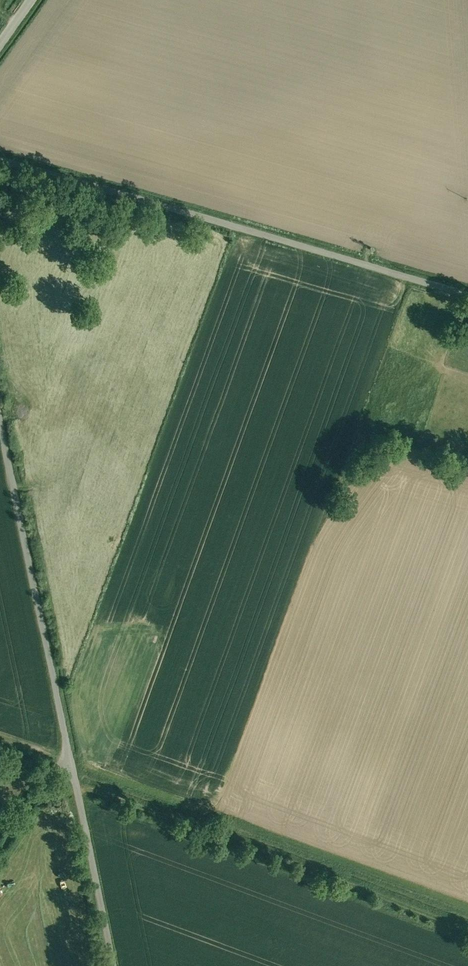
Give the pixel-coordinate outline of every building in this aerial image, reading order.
[(356,430),(353,440),(365,443),(368,434),(356,430)]
